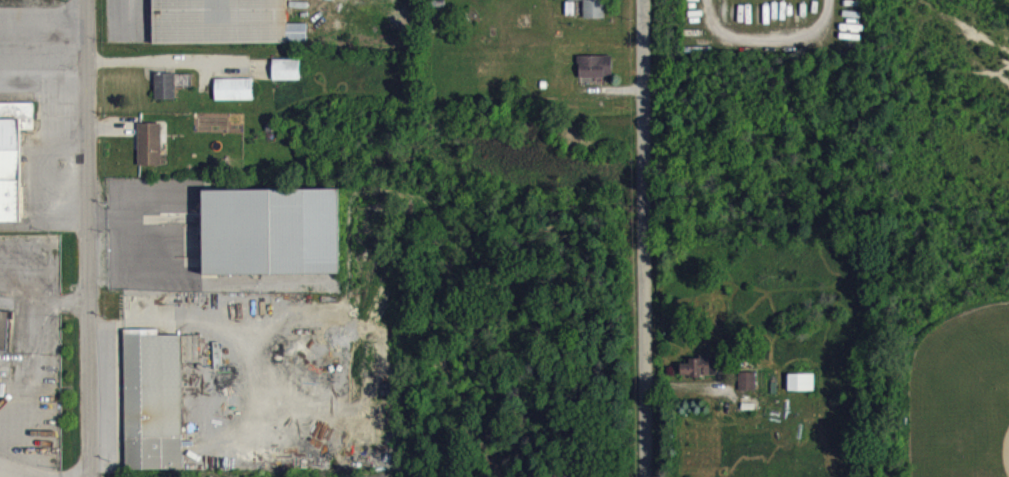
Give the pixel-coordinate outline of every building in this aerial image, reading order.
[(606,0),(569,0),(569,8),(584,8),(585,26),(606,26),(606,0)] [(613,85),(613,63),(579,64),(579,85),(613,85)] [(301,88),(302,68),(275,67),(274,87),(301,88)] [(156,108),(177,107),(176,81),(155,82),(156,108)] [(217,108),(255,108),(254,87),(216,87),(217,108)] [(23,232),(23,138),(35,138),(35,111),(0,111),(0,232),(23,232)] [(162,131),(138,131),(139,174),(163,174),(162,131)] [(342,282),(341,197),(205,199),(206,284),(342,282)] [(125,343),(127,476),(184,476),(183,342),(125,343)] [(718,365),(690,365),(691,372),(682,372),(682,385),(719,384),(718,365)] [(757,381),(740,381),(740,398),(757,399),(757,381)] [(789,383),(789,399),(816,399),(815,382),(789,383)]
